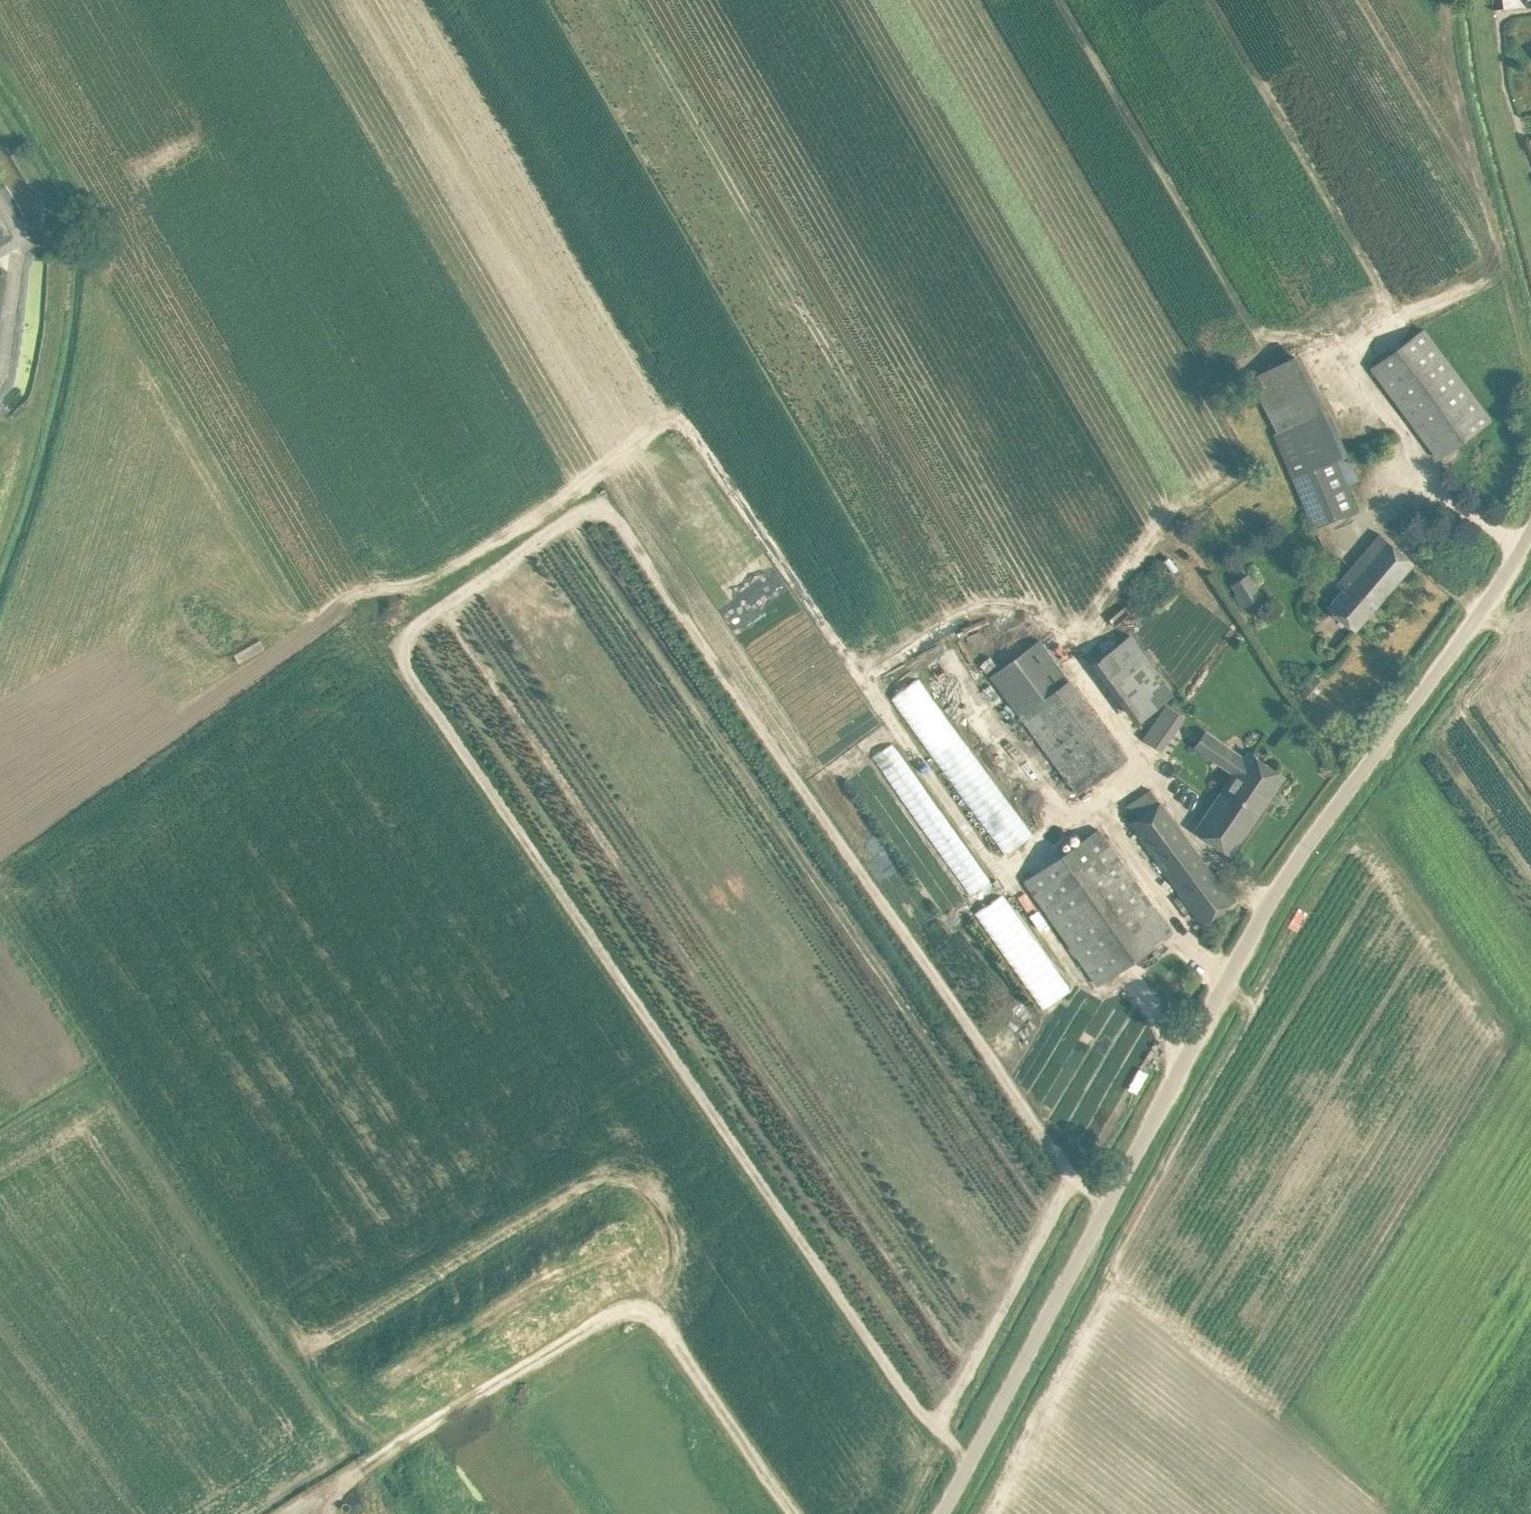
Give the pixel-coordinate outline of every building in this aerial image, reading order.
[(1371,368),(1438,458),(1491,419),(1423,329),(1371,368)] [(1278,432),(1273,434),(1281,453),(1302,502),(1312,528),(1357,509),(1345,485),(1333,459),(1320,465),(1301,420),(1278,432)] [(1328,606),(1355,629),(1413,561),(1379,532),(1337,581),(1344,588),(1328,606)] [(1248,572),(1231,584),(1246,605),(1262,594),(1248,572)] [(1128,631),(1091,658),(1136,719),(1173,693),(1128,631)] [(1079,793),(1127,757),(1069,678),(1066,680),(1037,641),(990,675),(1021,715),(1079,793)] [(889,688),(1000,856),(1029,837),(919,669),(889,688)] [(1315,675),(1301,692),(1312,701),(1326,684),(1315,675)] [(1167,703),(1141,737),(1158,751),(1185,717),(1167,703)] [(1197,749),(1232,773),(1194,828),(1230,853),(1284,775),(1252,753),(1245,763),(1206,736),(1197,749)] [(987,881),(896,739),(874,753),(966,895),(987,881)] [(941,911),(964,896),(872,762),(850,777),(941,911)] [(1127,824),(1161,870),(1201,924),(1233,900),(1149,789),(1125,807),(1134,819),(1127,824)] [(1025,881),(1086,967),(1097,984),(1171,932),(1099,829),(1025,881)] [(976,909),(1040,1009),(1069,990),(1006,891),(976,909)]
